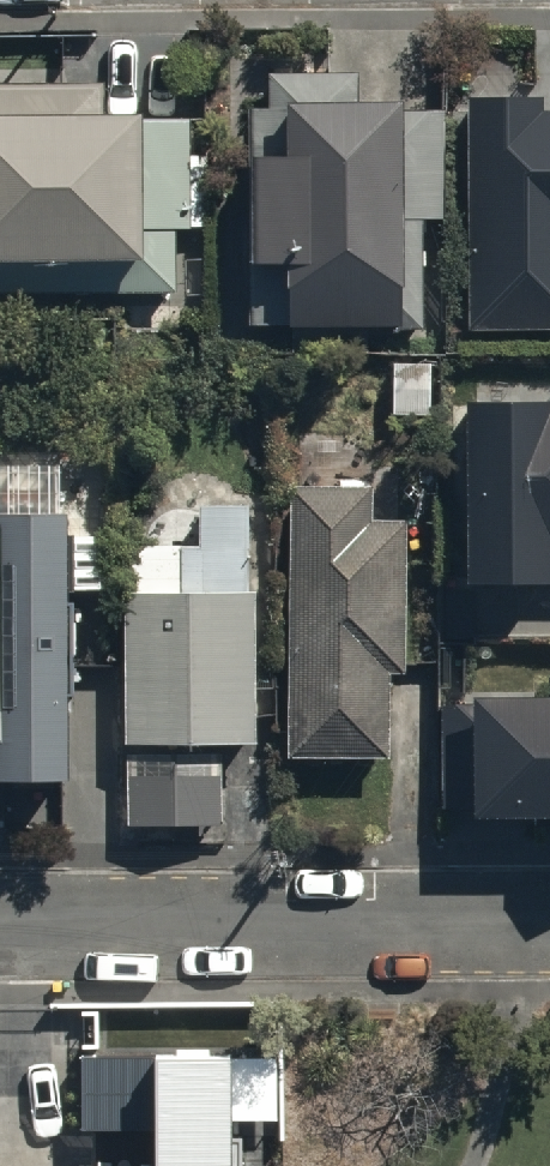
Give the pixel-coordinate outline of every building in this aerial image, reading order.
[(267,115),(247,115),(247,337),(420,337),(420,229),(439,229),(439,119),(400,119),(400,105),(354,105),(354,82),(267,82),(267,115)] [(177,289),(176,235),(191,234),(189,118),(105,120),(104,85),(0,87),(0,293),(177,289)] [(549,336),(549,113),(541,113),(541,100),(469,100),(469,335),(549,336)] [(465,583),(549,582),(549,406),(463,407),(465,583)] [(369,496),(287,494),(283,760),(386,761),(388,678),(401,678),(404,528),(368,528),(369,496)] [(117,551),(117,751),(253,751),(252,510),(198,510),(198,551),(117,551)] [(58,790),(57,529),(0,529),(0,790),(58,790)] [(462,831),(548,829),(548,845),(549,845),(549,696),(469,696),(466,706),(436,707),(438,815),(462,815),(462,831)] [(124,774),(124,821),(225,821),(225,774),(124,774)] [(221,1066),(145,1068),(147,1165),(223,1165),(221,1066)]
